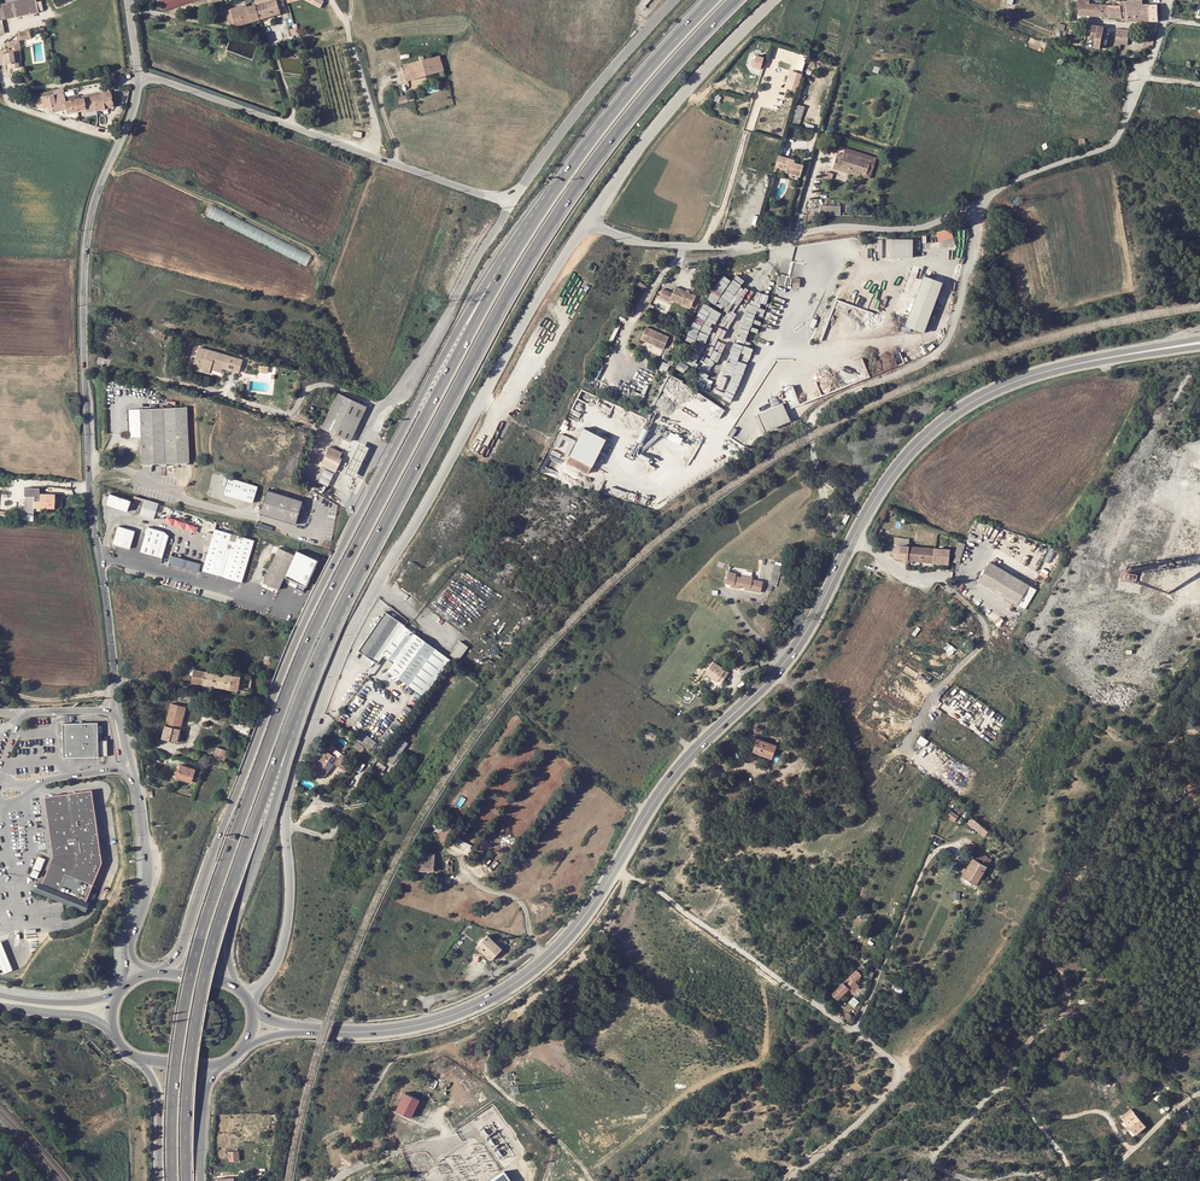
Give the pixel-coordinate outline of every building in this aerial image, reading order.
[(1,19),(38,12),(35,0),(20,0),(0,4),(0,19),(1,19)] [(162,11),(197,0),(159,0),(162,11)] [(295,0),(255,0),(255,3),(260,19),(280,13),(278,5),(295,0)] [(1101,4),(1090,4),(1090,0),(1078,0),(1080,14),(1090,15),(1103,16),(1101,4)] [(1142,0),(1129,0),(1125,1),(1127,21),(1158,21),(1158,4),(1143,5),(1142,0)] [(1127,21),(1125,1),(1119,1),(1120,5),(1101,4),(1103,16),(1122,18),(1122,21),(1127,21)] [(246,5),(225,11),(230,28),(260,19),(255,3),(252,4),(253,6),(250,7),(249,3),(246,4),(246,5)] [(1100,48),(1104,27),(1093,25),(1089,46),(1100,48)] [(19,39),(30,37),(29,29),(18,32),(8,40),(9,47),(4,48),(4,49),(0,50),(0,58),(1,64),(7,63),(7,60),(12,59),(12,62),(13,67),(21,65),(17,47),(21,46),(19,39)] [(1128,45),(1128,30),(1117,29),(1115,47),(1120,48),(1121,43),(1128,45)] [(756,55),(753,66),(760,69),(764,58),(756,55)] [(444,71),(440,56),(404,65),(408,80),(444,71)] [(810,65),(808,71),(816,73),(818,67),(810,65)] [(93,95),(96,106),(96,109),(113,106),(110,92),(96,95),(93,95)] [(64,101),(65,101),(63,93),(41,97),(44,108),(52,106),(53,112),(66,109),(64,101)] [(414,101),(412,94),(397,98),(398,104),(414,101)] [(86,108),(96,106),(93,95),(89,96),(90,100),(84,102),(86,108)] [(84,102),(90,100),(89,96),(87,97),(65,101),(64,101),(66,109),(66,112),(71,111),(71,112),(86,109),(86,108),(84,102)] [(796,103),(790,121),(799,124),(805,106),(796,103)] [(877,158),(845,148),(842,157),(840,157),(839,160),(836,159),(832,169),(849,174),(849,172),(870,179),(877,158)] [(779,155),(775,166),(786,169),(785,172),(800,177),(804,166),(794,163),(795,160),(779,155)] [(810,209),(810,215),(840,216),(840,206),(820,206),(820,209),(810,209)] [(949,227),(935,232),(938,242),(952,237),(949,227)] [(721,275),(704,297),(723,311),(741,286),(731,278),(729,281),(721,275)] [(905,326),(923,333),(926,325),(942,282),(923,276),(905,326)] [(671,299),(692,307),(697,295),(676,286),(673,293),(664,289),(660,297),(670,301),(671,299)] [(639,338),(663,349),(669,336),(646,325),(639,338)] [(165,340),(168,334),(159,330),(157,335),(165,340)] [(238,358),(199,346),(194,365),(203,368),(205,361),(213,364),(234,370),(238,358)] [(720,398),(729,402),(751,351),(742,347),(740,354),(732,350),(714,392),(716,393),(718,388),(723,390),(720,398)] [(213,364),(205,361),(203,368),(211,371),(213,364)] [(674,370),(683,372),(685,364),(676,362),(674,370)] [(261,372),(268,373),(269,373),(269,372),(270,366),(260,365),(259,369),(261,369),(261,372)] [(322,427),(349,441),(367,406),(339,392),(323,425),(322,427)] [(188,406),(141,409),(142,436),(142,464),(143,464),(189,462),(188,406)] [(142,436),(141,409),(129,409),(130,437),(142,436)] [(565,461),(587,473),(605,438),(584,427),(565,461)] [(676,443),(679,438),(670,433),(667,438),(676,443)] [(329,446),(320,464),(335,471),(341,458),(339,457),(341,454),(341,452),(329,446)] [(254,503),(259,487),(229,478),(224,494),(254,503)] [(39,493),(39,488),(24,487),(24,496),(25,496),(24,510),(43,511),(43,507),(54,508),(55,494),(39,493)] [(296,523),(303,501),(268,490),(261,513),(296,523)] [(107,506),(127,512),(131,501),(111,494),(107,506)] [(159,503),(146,499),(140,515),(154,520),(159,503)] [(198,533),(200,526),(169,516),(167,522),(198,533)] [(130,548),(136,530),(119,525),(113,543),(130,548)] [(141,550),(158,556),(164,538),(166,531),(149,526),(147,533),(141,550)] [(202,570),(219,575),(225,557),(228,549),(220,546),(222,540),(230,542),(233,534),(216,529),(213,537),(207,535),(205,541),(211,543),(208,552),(202,570)] [(242,582),(255,540),(238,535),(225,577),(242,582)] [(910,538),(910,540),(909,547),(919,547),(920,538),(910,538)] [(960,543),(954,563),(960,565),(966,545),(960,543)] [(935,549),(919,547),(909,547),(900,546),(900,551),(893,550),(893,555),(900,555),(899,559),(909,560),(934,562),(937,562),(945,563),(949,563),(950,550),(944,550),(939,549),(935,549)] [(284,576),(294,555),(279,548),(263,582),(278,589),(284,576)] [(294,555),(284,576),(298,582),(296,588),(303,591),(317,560),(296,550),(294,555)] [(200,572),(202,564),(172,555),(169,562),(200,572)] [(1019,606),(1031,587),(991,563),(980,583),(1019,606)] [(775,565),(768,590),(769,590),(771,591),(772,586),(777,587),(782,566),(775,565)] [(726,583),(731,584),(734,585),(734,588),(739,589),(740,586),(745,587),(747,588),(747,590),(761,593),(763,581),(752,579),(753,577),(742,575),(741,577),(736,576),(736,574),(728,572),(726,583)] [(1038,591),(1031,587),(1019,606),(1026,611),(1038,591)] [(383,654),(404,625),(385,612),(359,649),(378,661),(383,654)] [(1015,622),(1014,615),(1006,617),(1008,624),(1015,622)] [(389,668),(425,692),(452,657),(404,625),(383,654),(394,661),(389,668)] [(744,648),(729,635),(726,639),(739,650),(741,648),(743,650),(744,648)] [(461,643),(463,644),(454,655),(460,660),(471,646),(464,640),(461,643)] [(953,655),(957,650),(948,642),(943,647),(953,655)] [(750,655),(746,652),(736,666),(740,669),(750,655)] [(722,682),(729,672),(713,661),(705,673),(717,682),(719,679),(722,682)] [(199,670),(194,669),(191,668),(190,675),(193,675),(192,682),(213,685),(215,672),(199,670)] [(213,685),(251,691),(251,688),(252,683),(253,678),(215,672),(213,685)] [(252,683),(251,688),(268,691),(270,686),(252,683)] [(187,707),(172,702),(162,738),(177,742),(187,707)] [(245,718),(243,724),(251,726),(253,721),(245,718)] [(63,722),(64,756),(99,756),(97,721),(63,722)] [(251,726),(243,724),(237,722),(234,730),(247,734),(249,731),(251,726)] [(357,736),(372,747),(376,741),(359,730),(355,735),(357,736)] [(644,730),(641,736),(654,741),(656,736),(657,735),(644,730)] [(357,736),(354,740),(370,751),(373,748),(372,747),(357,736)] [(383,756),(391,763),(394,759),(407,742),(398,736),(383,756)] [(917,741),(925,744),(927,739),(920,736),(917,741)] [(773,758),(777,745),(753,737),(748,749),(773,758)] [(328,748),(322,743),(316,751),(322,755),(315,765),(319,768),(326,773),(334,763),(340,768),(345,761),(338,756),(337,759),(326,751),(328,748)] [(215,758),(226,761),(229,749),(218,747),(215,758)] [(396,770),(401,764),(394,759),(391,763),(390,765),(396,770)] [(1130,769),(1135,762),(1131,759),(1126,766),(1129,768),(1130,769)] [(192,781),(196,769),(181,764),(177,776),(192,781)] [(369,789),(376,775),(372,772),(364,787),(369,789)] [(103,857),(90,791),(43,797),(56,855),(48,881),(44,880),(41,890),(91,906),(94,896),(90,895),(103,857)] [(948,816),(955,821),(959,816),(952,810),(948,816)] [(442,828),(436,821),(431,824),(437,832),(442,828)] [(966,878),(977,885),(992,859),(988,856),(987,858),(980,853),(976,859),(970,870),(971,871),(966,878)] [(41,856),(33,875),(41,878),(48,859),(41,856)] [(413,870),(427,871),(427,865),(434,865),(434,858),(418,857),(417,865),(413,865),(413,870)] [(962,876),(966,878),(971,871),(970,870),(976,859),(973,857),(962,876)] [(447,866),(452,867),(453,860),(442,859),(441,869),(447,869),(447,866)] [(492,959),(502,949),(499,945),(502,942),(499,939),(495,942),(488,935),(479,944),(483,949),(482,950),(492,959)] [(0,941),(0,960),(1,962),(6,975),(14,972),(9,960),(6,950),(4,946),(2,940),(0,941)] [(865,970),(860,966),(834,993),(839,998),(846,991),(847,993),(851,989),(853,992),(861,984),(857,980),(863,974),(865,970)] [(434,1089),(438,1081),(431,1078),(427,1085),(434,1089)] [(396,1110),(411,1117),(420,1099),(405,1092),(396,1110)] [(1172,1107),(1167,1101),(1162,1095),(1158,1098),(1163,1104),(1167,1110),(1172,1107)] [(1135,1134),(1145,1125),(1131,1108),(1122,1116),(1125,1119),(1124,1120),(1135,1134)] [(239,1161),(238,1151),(228,1152),(229,1162),(239,1161)] [(248,1165),(249,1165),(249,1179),(256,1179),(256,1157),(248,1157),(248,1165)] [(1163,1164),(1167,1167),(1172,1162),(1169,1158),(1163,1164)] [(217,1179),(217,1180),(234,1180),(234,1170),(230,1170),(230,1172),(217,1173),(217,1179)] [(505,1171),(490,1180),(511,1180),(505,1171)]
